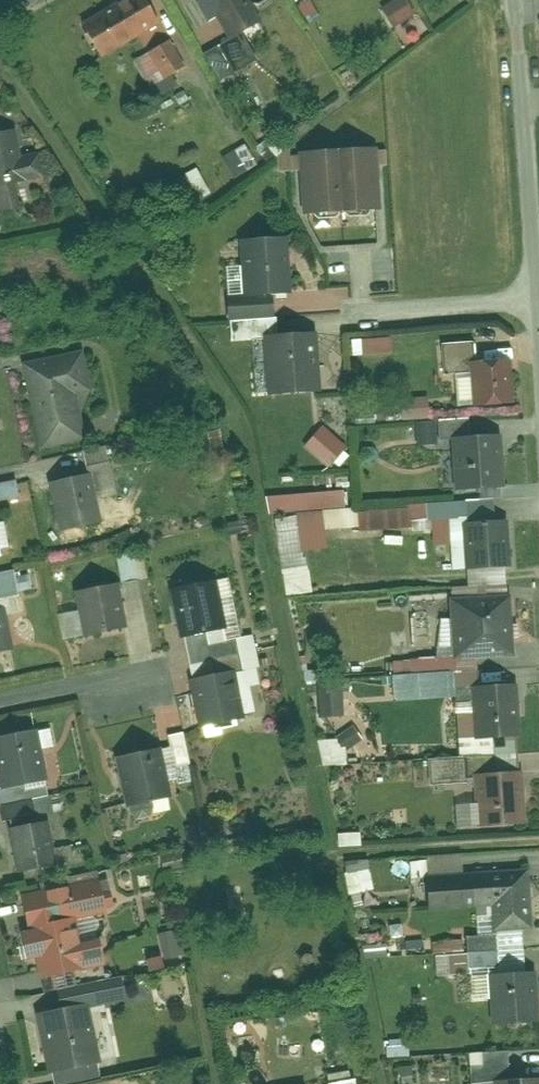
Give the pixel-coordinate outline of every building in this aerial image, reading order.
[(81,26),(101,60),(160,25),(145,0),(126,0),(81,26)] [(208,24),(217,19),(230,41),(243,34),(261,24),(248,0),(194,0),(208,24)] [(385,8),(398,28),(421,14),(410,0),(398,0),(385,8)] [(230,41),(205,56),(221,83),(259,62),(243,34),(230,41)] [(189,66),(174,40),(152,53),(167,79),(189,66)] [(0,134),(0,214),(33,207),(18,131),(0,134)] [(249,144),(226,157),(239,179),(262,165),(249,144)] [(382,149),(304,154),(308,214),(386,208),(382,149)] [(197,169),(172,182),(185,207),(210,194),(197,169)] [(292,234),(245,238),(247,263),(249,293),(297,289),(292,234)] [(247,263),(230,265),(232,293),(249,293),(247,263)] [(310,310),(345,310),(346,290),(310,290),(310,310)] [(279,302),(234,305),(236,341),(253,340),(269,339),(269,333),(281,332),(279,302)] [(281,332),(269,333),(269,339),(273,393),(325,388),(322,330),(281,332)] [(395,335),(366,337),(367,355),(397,353),(395,335)] [(269,339),(253,340),(256,394),(273,393),(269,339)] [(478,340),(445,342),(447,371),(459,370),(475,369),(474,358),(480,358),(478,340)] [(89,347),(27,359),(44,447),(91,439),(81,392),(98,389),(89,347)] [(480,358),(474,358),(475,369),(479,403),(519,400),(516,356),(480,358)] [(475,369),(459,370),(462,404),(479,403),(475,369)] [(435,416),(433,396),(405,397),(407,418),(435,416)] [(350,445),(325,424),(307,444),(332,466),(350,445)] [(507,431),(455,434),(458,490),(510,485),(507,431)] [(93,473),(53,481),(63,529),(104,519),(93,473)] [(0,484),(0,500),(18,497),(16,482),(0,484)] [(344,490),(272,497),(282,595),(311,593),(307,552),(326,550),(322,510),(345,508),(344,490)] [(324,526),(351,523),(349,509),(323,511),(324,526)] [(512,518),(467,520),(470,569),(516,565),(512,518)] [(17,647),(11,612),(26,610),(18,568),(0,571),(0,650),(17,647)] [(234,575),(179,584),(200,723),(248,716),(244,687),(265,683),(257,632),(243,634),(234,575)] [(66,637),(130,626),(123,580),(79,588),(82,609),(62,612),(66,637)] [(515,594),(454,596),(458,657),(519,655),(515,594)] [(522,682),(478,684),(480,737),(526,736),(522,682)] [(330,686),(330,717),(344,717),(344,686),(330,686)] [(0,735),(0,757),(4,786),(51,777),(40,727),(0,735)] [(336,738),(345,751),(360,740),(352,728),(336,738)] [(169,742),(115,754),(126,805),(170,796),(167,782),(193,777),(182,730),(167,734),(169,742)] [(340,738),(317,742),(322,768),(345,764),(340,738)] [(428,760),(429,783),(463,782),(462,759),(428,760)] [(527,770),(480,773),(483,825),(531,822),(527,770)] [(52,819),(13,825),(20,868),(61,861),(52,819)] [(345,873),(348,895),(372,892),(369,869),(345,873)] [(534,869),(431,874),(433,909),(480,906),(482,932),(538,928),(534,869)] [(72,884),(25,892),(40,978),(91,968),(72,884)] [(181,932),(162,933),(164,957),(183,956),(181,932)] [(534,969),(487,974),(491,1022),(537,1019),(534,969)] [(94,1003),(41,1011),(52,1072),(106,1062),(94,1003)]
